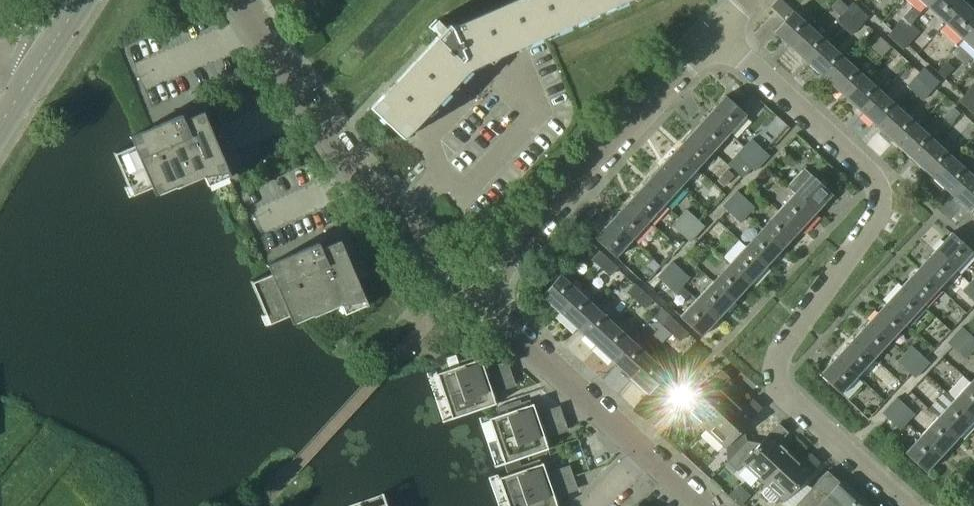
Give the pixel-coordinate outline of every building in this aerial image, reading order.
[(369,107),(401,138),(468,68),(625,0),(512,0),(451,26),(447,23),(445,26),(435,18),(429,25),(438,33),(434,38),(369,107)] [(829,6),(840,16),(837,19),(844,26),(851,19),(844,12),(848,7),(841,0),(835,0),(829,6)] [(864,5),(872,12),(881,2),(878,0),(868,0),(864,5)] [(945,23),(965,1),(964,0),(934,0),(927,7),(945,23)] [(965,1),(945,23),(963,39),(973,27),(973,9),(965,1)] [(848,7),(844,12),(851,19),(860,10),(851,3),(848,7)] [(793,47),(812,26),(794,9),(774,31),(793,47)] [(860,10),(851,19),(860,26),(863,23),(868,17),(860,10)] [(904,16),(895,26),(903,33),(912,23),(904,16)] [(851,19),(844,26),(853,34),(860,26),(851,19)] [(912,23),(903,33),(912,40),(920,31),(912,23)] [(793,47),(810,64),(830,42),(812,26),(793,47)] [(892,30),(887,35),(895,42),(903,33),(895,26),(892,30)] [(973,50),(973,27),(963,39),(973,50)] [(903,33),(895,42),(904,49),(908,45),(912,40),(903,33)] [(880,36),(870,46),(881,57),(891,46),(880,36)] [(810,64),(828,80),(847,59),(830,42),(810,64)] [(828,80),(846,96),(865,75),(847,59),(828,80)] [(919,71),(915,76),(922,83),(930,74),(923,68),(920,72),(919,71)] [(930,74),(922,83),(931,91),(939,82),(930,74)] [(846,96),(863,112),(883,91),(865,75),(846,96)] [(915,76),(906,86),(914,92),(922,83),(915,76)] [(922,83),(914,92),(922,100),(931,91),(922,83)] [(959,99),(967,106),(973,98),(973,97),(967,90),(962,96),(959,99)] [(863,112),(881,128),(900,107),(883,91),(863,112)] [(725,95),(708,114),(730,134),(747,116),(725,95)] [(953,106),(943,117),(950,124),(960,113),(953,106)] [(881,128),(899,145),(918,124),(900,107),(881,128)] [(181,114),(136,133),(129,136),(130,138),(132,137),(136,144),(115,153),(114,152),(113,152),(132,196),(156,185),(226,172),(228,178),(230,177),(202,111),(180,121),(179,117),(181,116),(181,114)] [(708,114),(692,131),(713,151),(730,134),(708,114)] [(899,145),(916,161),(936,140),(918,124),(899,145)] [(692,131),(675,149),(697,169),(713,151),(692,131)] [(745,148),(762,163),(769,155),(752,139),(745,148)] [(916,161),(934,177),(953,156),(936,140),(916,161)] [(762,163),(745,148),(737,155),(755,171),(762,163)] [(675,149),(659,166),(681,187),(697,169),(675,149)] [(934,177),(952,193),(971,172),(953,156),(934,177)] [(659,166),(643,184),(665,204),(681,187),(659,166)] [(971,172),(952,193),(970,210),(973,205),(973,175),(971,172)] [(794,192),(815,212),(832,194),(810,174),(794,192)] [(643,184),(627,201),(648,222),(665,204),(643,184)] [(737,190),(730,198),(747,214),(755,206),(740,193),(737,190)] [(794,192),(778,210),(799,230),(815,212),(794,192)] [(747,214),(730,198),(723,206),(740,223),(747,214)] [(627,201),(610,219),(632,239),(648,222),(627,201)] [(686,209),(679,217),(697,234),(705,226),(686,209)] [(778,210),(761,227),(783,247),(799,230),(778,210)] [(689,242),(697,234),(679,217),(672,225),(684,236),(689,242)] [(632,239),(610,219),(593,237),(615,257),(632,239)] [(761,227),(745,245),(767,265),(783,247),(761,227)] [(950,232),(933,250),(955,271),(972,253),(950,232)] [(252,281),(251,280),(250,281),(269,324),(293,313),(363,300),(365,306),(367,305),(339,239),(317,249),(316,245),(318,244),(318,242),(266,264),(267,266),(270,265),(273,272),(252,281)] [(745,245),(729,263),(750,282),(767,265),(745,245)] [(933,250),(917,268),(939,288),(955,271),(933,250)] [(599,268),(608,259),(600,251),(591,260),(599,268)] [(617,268),(608,259),(599,268),(609,277),(617,268)] [(672,261),(665,269),(683,285),(690,277),(677,265),(672,261)] [(729,263),(713,280),(734,300),(750,282),(729,263)] [(917,268),(901,285),(923,306),(939,288),(917,268)] [(683,285),(665,269),(657,277),(661,281),(675,294),(683,285)] [(558,312),(579,290),(560,273),(540,295),(558,312)] [(713,280),(697,298),(718,317),(734,300),(713,280)] [(635,300),(643,291),(634,283),(626,292),(635,300)] [(963,291),(971,299),(973,296),(973,288),(969,284),(963,291)] [(901,285),(884,303),(906,323),(923,306),(901,285)] [(558,312),(576,328),(596,306),(579,290),(558,312)] [(652,300),(643,291),(635,300),(645,309),(652,300)] [(718,317),(697,298),(680,316),(701,335),(718,317)] [(884,303),(868,320),(890,341),(906,323),(884,303)] [(576,328),(594,344),(614,323),(596,306),(576,328)] [(662,325),(670,333),(678,323),(670,316),(662,325)] [(868,320),(852,338),(874,358),(890,341),(868,320)] [(594,344),(611,361),(631,339),(614,323),(594,344)] [(678,323),(670,333),(679,341),(688,332),(678,323)] [(962,327),(955,335),(963,343),(971,335),(967,331),(962,327)] [(955,335),(948,343),(952,347),(956,351),(963,343),(955,335)] [(963,343),(972,351),(973,349),(973,338),(971,335),(963,343)] [(852,338),(836,355),(858,376),(874,358),(852,338)] [(611,361),(629,377),(649,355),(631,339),(611,361)] [(963,343),(956,351),(965,359),(972,351),(963,343)] [(912,345),(904,353),(913,362),(921,353),(912,345)] [(904,353),(897,361),(906,369),(913,362),(904,353)] [(921,353),(913,362),(922,370),(930,362),(925,357),(921,353)] [(649,355),(629,377),(647,394),(667,372),(649,355)] [(858,376),(836,355),(819,373),(841,394),(858,376)] [(444,395),(492,379),(490,372),(485,373),(480,358),(436,373),(444,395)] [(913,362),(906,369),(909,373),(915,378),(922,370),(913,362)] [(704,427),(731,397),(719,385),(728,376),(718,367),(695,393),(686,385),(666,407),(675,415),(682,407),(704,427)] [(492,379),(444,395),(452,418),(496,403),(490,388),(495,386),(492,379)] [(954,399),(973,418),(973,386),(970,382),(954,399)] [(704,427),(724,445),(726,447),(726,461),(745,439),(743,424),(760,405),(751,397),(742,407),(731,397),(704,427)] [(897,397),(890,405),(899,413),(906,405),(903,402),(897,397)] [(937,416),(958,436),(973,419),(973,418),(954,399),(937,416)] [(496,440),(545,424),(542,416),(538,418),(533,403),(520,407),(517,400),(495,408),(497,415),(489,418),(496,440)] [(890,405),(882,413),(886,417),(891,421),(899,413),(890,405)] [(906,405),(899,413),(907,421),(914,413),(906,405)] [(899,413),(891,421),(899,429),(907,421),(899,413)] [(937,416),(921,434),(942,453),(958,436),(937,416)] [(742,462),(763,481),(790,451),(779,440),(788,430),(779,422),(755,448),(745,439),(726,461),(735,469),(742,462)] [(545,424),(496,440),(504,463),(548,448),(543,432),(547,431),(545,424)] [(942,453),(921,434),(904,452),(925,471),(942,453)] [(790,451),(763,481),(766,484),(761,489),(762,493),(768,499),(772,499),(777,494),(783,499),(819,459),(811,451),(801,461),(790,451)] [(542,462),(522,469),(518,459),(504,464),(507,474),(498,477),(506,500),(555,483),(552,476),(548,477),(542,462)] [(793,505),(865,505),(826,470),(793,505)] [(506,500),(508,505),(558,505),(553,492),(557,490),(555,483),(506,500)]
